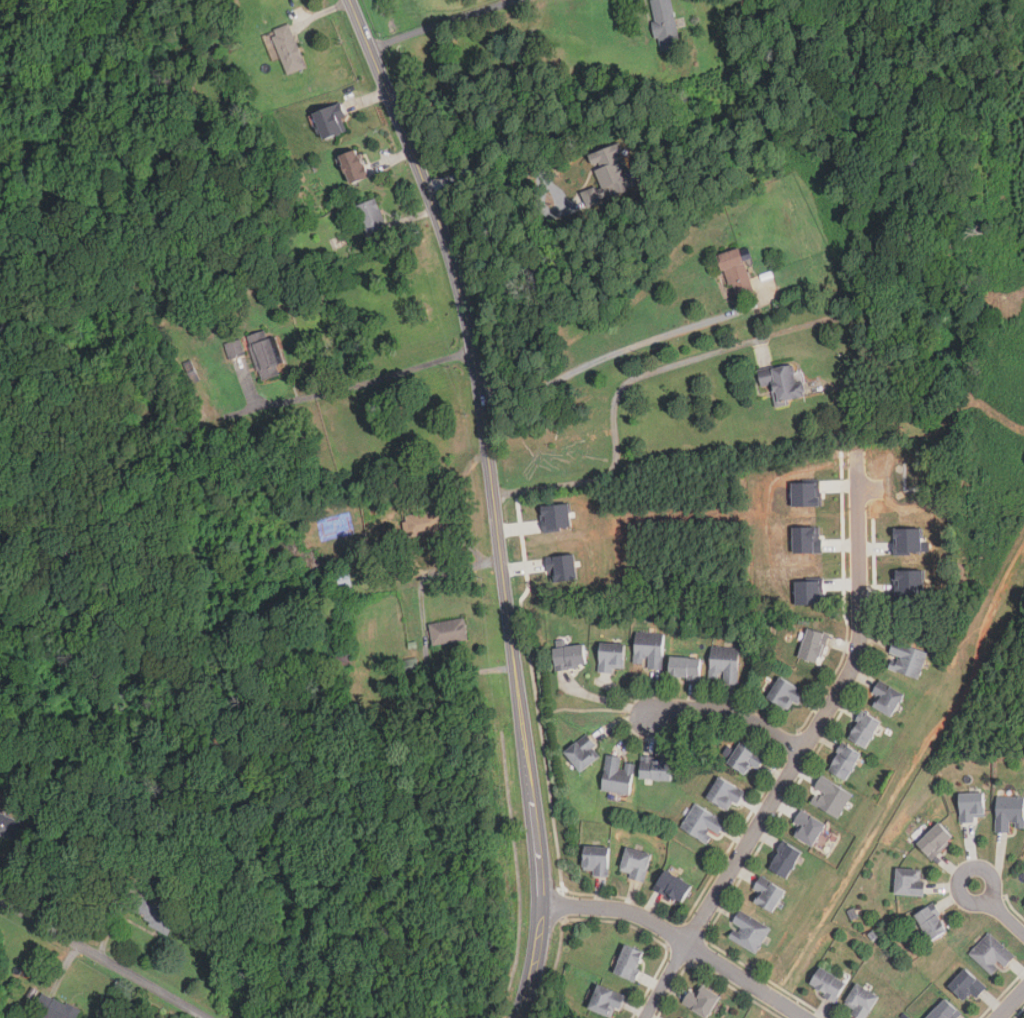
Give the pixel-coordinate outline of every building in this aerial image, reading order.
[(658,51),(679,48),(673,0),(651,0),(658,51)] [(288,74),(306,67),(290,23),(272,29),(288,74)] [(349,130),(339,103),(313,112),(323,139),(349,130)] [(589,152),(603,187),(610,185),(615,196),(638,186),(619,140),(589,152)] [(353,184),(371,175),(357,148),(340,157),(353,184)] [(368,237),(387,231),(378,198),(358,204),(368,237)] [(719,253),(732,299),(754,293),(741,247),(719,253)] [(260,381),(280,376),(278,366),(284,364),(278,336),(268,338),(266,330),(249,334),(260,381)] [(230,360),(245,355),(240,339),(225,343),(230,360)] [(758,369),(761,387),(773,385),(776,403),(805,399),(803,382),(797,383),(794,363),(758,369)] [(792,483),(792,506),(819,506),(819,496),(817,496),(817,482),(792,483)] [(539,506),(541,520),(543,520),(544,533),(571,530),(569,503),(539,506)] [(793,527),(794,552),(823,552),(823,538),(821,538),(821,527),(793,527)] [(895,528),(896,555),(921,554),(921,527),(895,528)] [(546,557),(548,571),(550,571),(552,582),(578,579),(575,553),(546,557)] [(352,591),(349,567),(335,570),(339,593),(352,591)] [(893,571),(894,597),(925,596),(925,569),(893,571)] [(796,581),(796,606),(822,606),(821,580),(796,581)] [(430,623),(433,645),(468,640),(465,618),(430,623)] [(819,664),(829,635),(809,628),(799,657),(819,664)] [(663,633),(635,632),(635,666),(646,666),(646,669),(663,669),(663,633)] [(918,678),(927,652),(895,641),(886,667),(918,678)] [(554,648),(557,669),(586,666),(584,644),(554,648)] [(624,671),(624,644),(600,644),(600,671),(624,671)] [(738,684),(739,647),(711,647),(711,677),(724,677),(724,683),(738,684)] [(700,657),(670,657),(670,679),(700,679),(700,657)] [(792,713),(805,691),(780,677),(768,699),(792,713)] [(893,716),(904,693),(880,680),(868,704),(893,716)] [(881,723),(864,712),(849,738),(866,748),(881,723)] [(582,772),(603,755),(586,735),(566,752),(582,772)] [(728,763),(746,775),(752,766),(758,770),(766,757),(742,742),(728,763)] [(846,781),(861,754),(844,745),(829,771),(846,781)] [(602,790),(630,795),(635,763),(623,761),(623,758),(607,755),(602,790)] [(672,760),(642,759),(642,780),(672,781),(672,760)] [(818,799),(816,803),(838,815),(850,792),(820,776),(810,794),(818,799)] [(745,792),(721,777),(707,798),(731,813),(745,792)] [(985,821),(985,793),(960,793),(960,821),(985,821)] [(1023,831),(1023,796),(996,796),(996,831),(1023,831)] [(705,842),(712,830),(719,834),(727,821),(695,803),(681,828),(705,842)] [(790,833),(814,846),(826,823),(801,811),(790,833)] [(17,841),(25,822),(0,812),(0,834),(17,841)] [(954,838),(939,823),(917,844),(933,860),(954,838)] [(787,878),(802,852),(784,842),(769,869),(787,878)] [(608,875),(609,847),(585,846),(584,874),(608,875)] [(619,873),(643,881),(652,854),(628,847),(619,873)] [(925,870),(897,869),(896,895),(924,896),(925,870)] [(693,887),(667,870),(655,888),(681,905),(693,887)] [(756,902),(773,912),(786,891),(761,875),(754,887),(763,892),(756,902)] [(125,911),(170,931),(178,913),(132,893),(125,911)] [(928,941),(947,935),(938,905),(918,912),(928,941)] [(728,938),(756,953),(771,928),(740,910),(732,925),(735,926),(728,938)] [(990,973),(1000,962),(1005,968),(1016,957),(990,932),(969,953),(990,973)] [(646,952),(627,944),(615,973),(634,981),(646,952)] [(847,983),(821,967),(810,985),(835,1001),(847,983)] [(972,994),(977,998),(986,988),(966,968),(949,986),(965,1001),(972,994)] [(690,989),(681,1005),(708,1017),(720,995),(698,984),(695,991),(690,989)] [(861,1017),(866,1017),(879,997),(857,984),(843,1008),(861,1017)] [(599,985),(590,1009),(612,1017),(615,1017),(625,995),(599,985)] [(42,992),(34,1010),(51,1017),(76,1017),(80,1010),(42,992)] [(961,1013),(945,999),(928,1017),(957,1017),(961,1013)]
